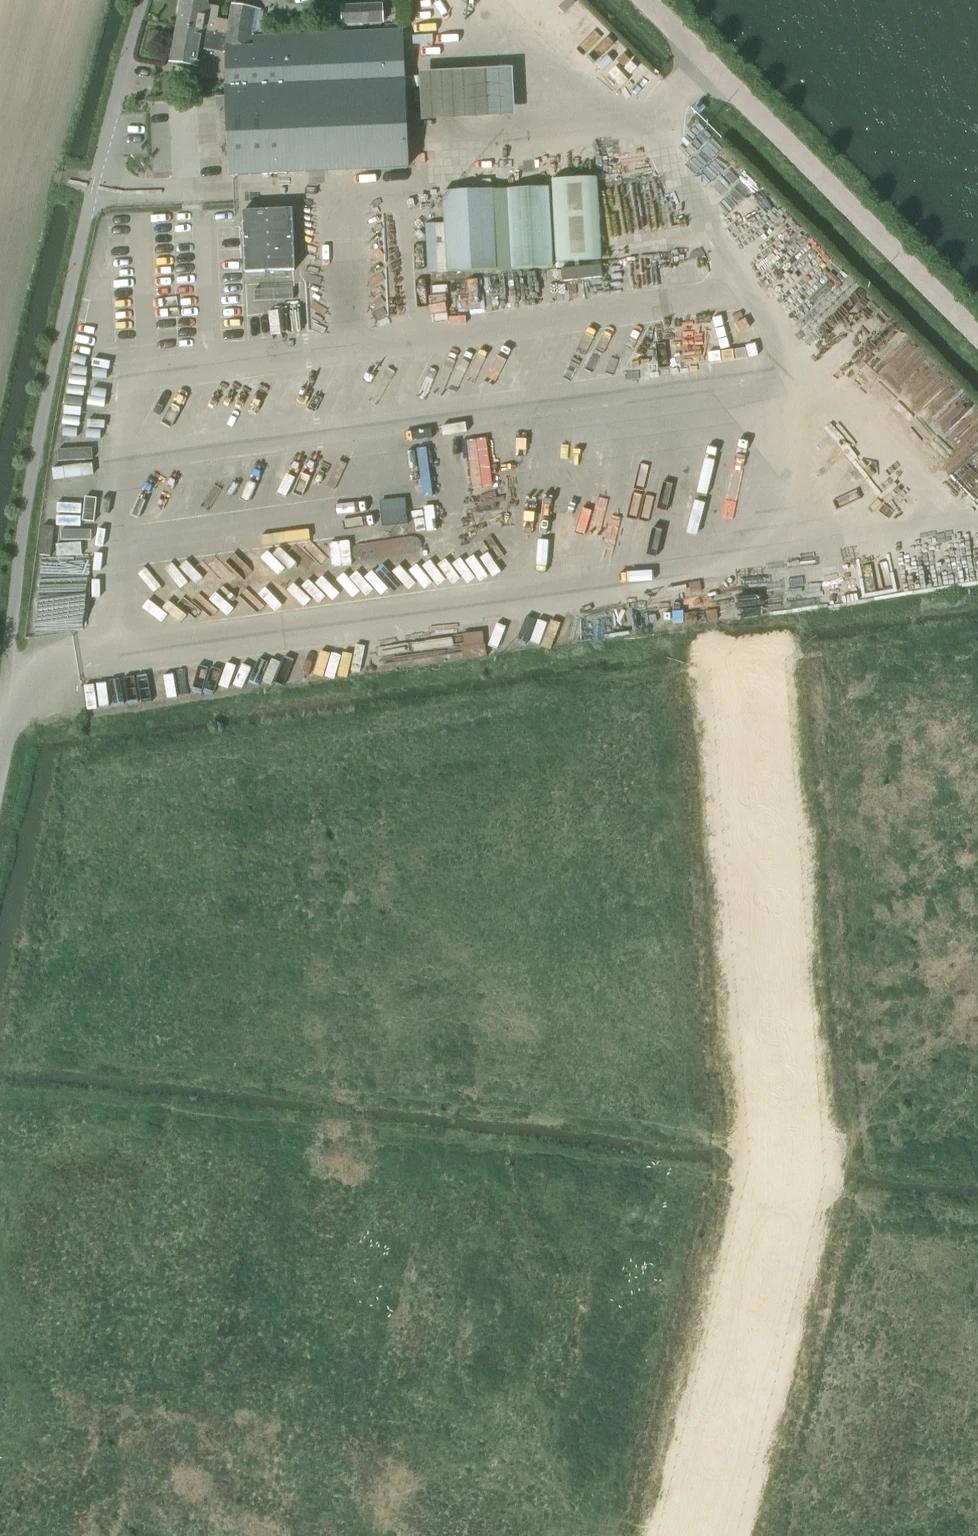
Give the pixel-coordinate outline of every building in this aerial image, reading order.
[(177,26),(227,34),(228,31),(254,36),(259,10),(232,5),(230,21),(217,19),(219,7),(207,5),(207,0),(181,0),(177,26)] [(343,24),(383,23),(382,5),(342,6),(343,24)] [(254,37),(254,36),(228,31),(227,34),(177,26),(171,63),(196,67),(200,45),(226,50),(228,94),(228,141),(225,145),(225,153),(229,156),(230,176),(408,168),(401,31),(254,37)] [(505,63),(426,68),(428,109),(507,104),(505,63)] [(596,175),(552,177),(556,260),(600,257),(596,175)] [(548,186),(508,188),(512,268),(552,266),(548,186)] [(492,189),(444,191),(447,272),(496,269),(492,189)] [(292,210),(243,212),(245,274),(295,271),(292,210)] [(400,505),(387,506),(388,519),(401,518),(400,505)] [(419,535),(370,541),(372,556),(421,550),(419,535)]
